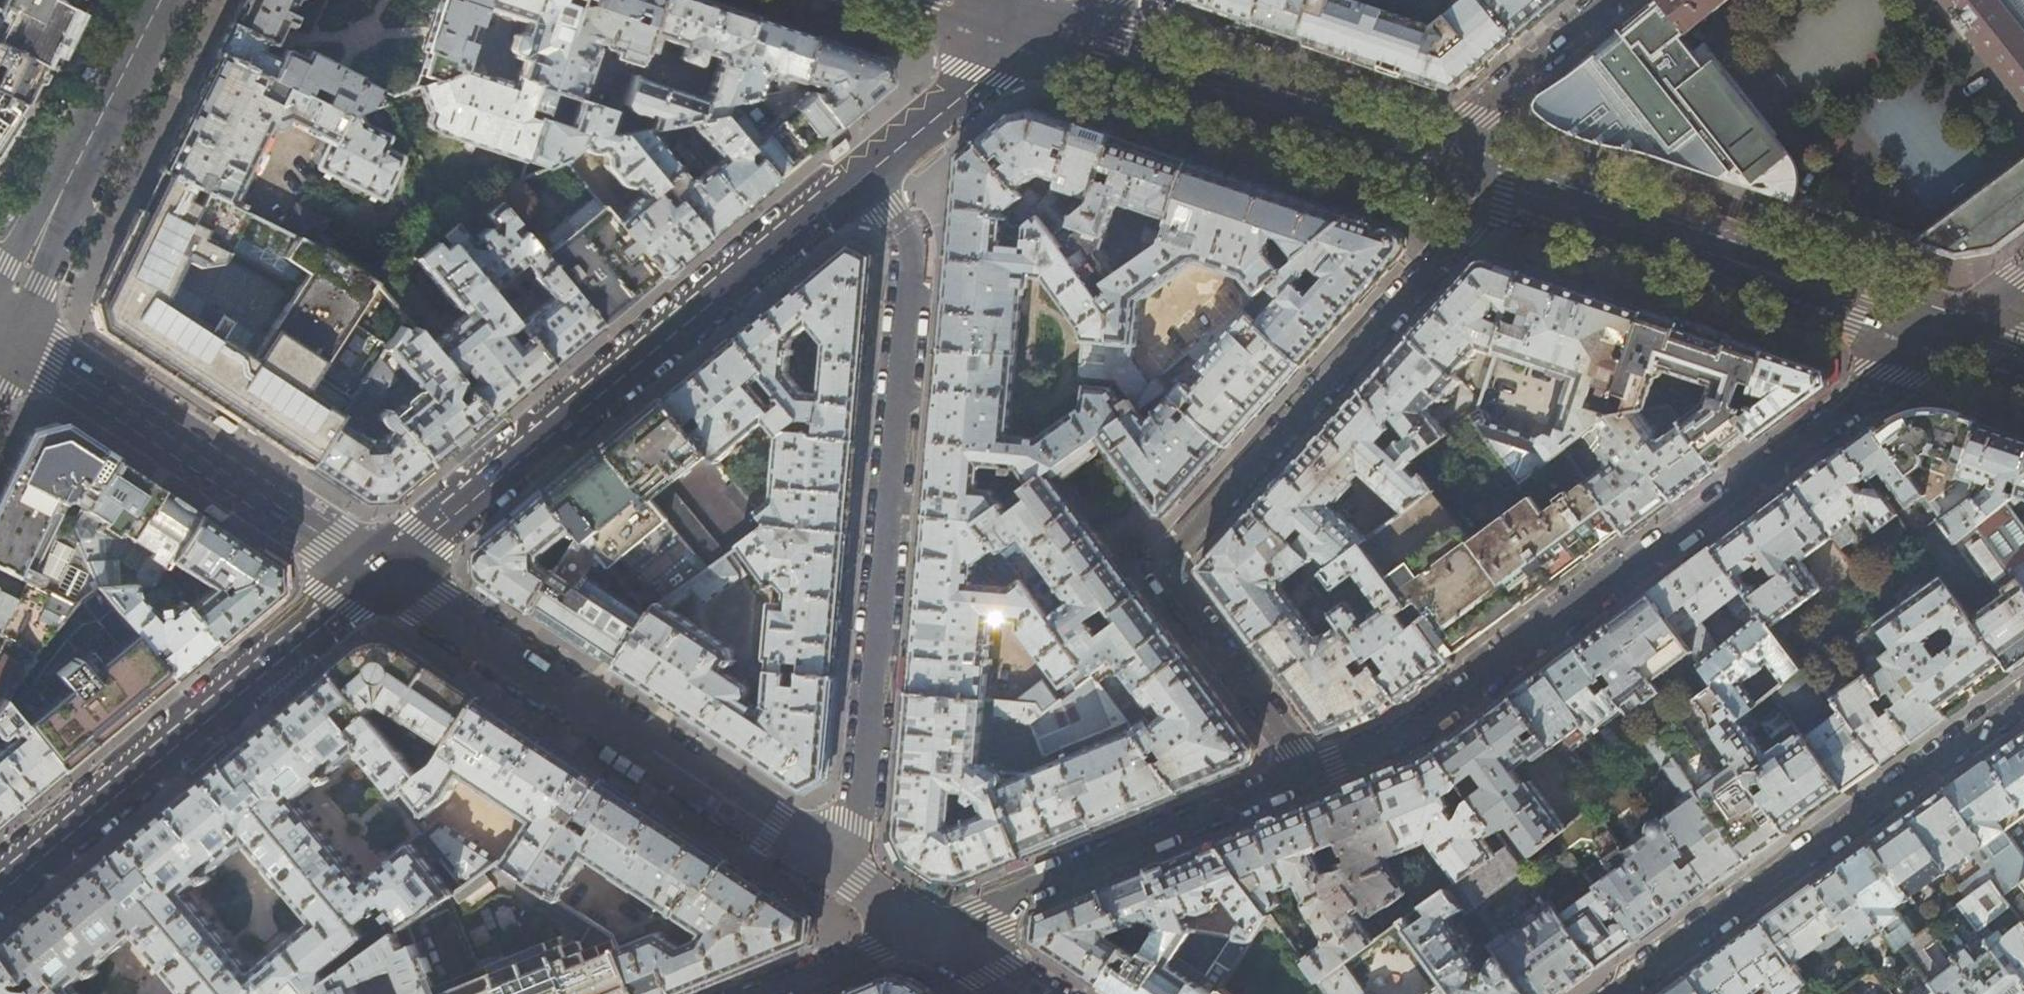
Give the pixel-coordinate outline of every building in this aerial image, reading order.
[(54,0),(4,0),(3,3),(0,2),(0,13),(4,5),(10,7),(3,21),(0,19),(0,46),(42,66),(56,37),(70,8),(54,0)] [(70,8),(74,0),(54,0),(70,8)] [(230,23),(263,40),(282,49),(284,44),(275,40),(295,0),(242,0),(230,23)] [(422,52),(425,53),(413,88),(418,86),(460,70),(460,69),(469,43),(457,39),(464,20),(475,23),(481,7),(483,0),(439,0),(422,52)] [(481,7),(524,21),(513,56),(522,59),(513,86),(460,69),(460,70),(418,86),(428,112),(430,113),(427,121),(431,127),(444,131),(444,134),(525,161),(538,121),(525,117),(528,107),(541,111),(548,89),(546,88),(576,0),(483,0),(481,7)] [(546,88),(548,89),(577,99),(580,100),(596,49),(592,41),(595,33),(602,35),(600,42),(604,47),(615,51),(613,57),(636,65),(639,57),(658,0),(576,0),(546,88)] [(639,57),(646,60),(648,58),(651,50),(652,49),(657,36),(681,44),(677,57),(678,59),(693,64),(695,63),(700,50),(716,56),(718,63),(707,95),(701,99),(632,76),(623,105),(622,106),(623,107),(624,108),(625,110),(626,110),(627,111),(628,112),(644,116),(645,112),(652,113),(647,128),(669,124),(687,121),(719,115),(719,114),(722,103),(753,15),(707,0),(658,0),(639,57)] [(1183,0),(1187,2),(1212,10),(1256,24),(1264,0),(1183,0)] [(1256,24),(1279,32),(1301,39),(1314,0),(1264,0),(1256,24)] [(1301,39),(1407,74),(1421,79),(1455,90),(1478,71),(1490,60),(1516,39),(1484,0),(1314,0),(1301,39)] [(1516,39),(1529,28),(1558,4),(1563,0),(1484,0),(1516,39)] [(1754,189),(1764,181),(1766,184),(1789,164),(1769,141),(1781,132),(1706,42),(1695,52),(1683,38),(1688,33),(1675,18),(1670,23),(1660,10),(1665,6),(1660,0),(1656,0),(1620,30),(1606,42),(1534,102),(1536,117),(1754,189)] [(1670,23),(1675,18),(1688,33),(1728,0),(1660,0),(1665,6),(1660,10),(1670,23)] [(2023,100),(2023,0),(1945,0),(2023,100)] [(1212,10),(1187,2),(1184,10),(1210,18),(1212,10)] [(787,13),(758,3),(754,16),(783,25),(787,13)] [(754,16),(753,15),(722,103),(729,102),(740,100),(755,97),(760,80),(769,76),(776,78),(779,93),(793,90),(796,81),(812,35),(789,27),(783,25),(754,16)] [(260,47),(263,40),(230,23),(223,39),(216,52),(269,79),(277,61),(268,57),(271,52),(260,47)] [(886,59),(812,35),(796,81),(820,89),(821,90),(821,91),(822,91),(823,91),(814,99),(838,126),(872,99),(890,83),(886,59)] [(21,102),(24,103),(33,85),(42,66),(0,46),(0,91),(21,102)] [(283,50),(277,61),(269,79),(304,96),(308,87),(326,95),(322,105),(344,116),(357,110),(387,98),(393,96),(358,81),(359,78),(305,52),(302,58),(283,50)] [(304,96),(269,79),(216,52),(203,78),(172,142),(158,170),(215,198),(230,205),(268,128),(271,129),(280,126),(282,123),(327,143),(315,168),(336,178),(335,180),(335,181),(335,182),(336,184),(339,187),(342,189),(346,191),(350,192),(355,193),(357,193),(358,192),(360,190),(380,200),(382,200),(393,176),(392,176),(401,159),(400,157),(384,149),(389,137),(362,123),(357,110),(344,116),(322,105),(304,96)] [(20,103),(21,102),(0,91),(0,134),(20,103)] [(805,93),(776,118),(806,153),(822,140),(838,126),(814,99),(811,96),(805,93)] [(755,97),(740,100),(741,103),(740,104),(739,104),(738,106),(737,108),(737,109),(738,110),(738,111),(739,112),(738,113),(729,102),(722,103),(719,114),(719,115),(749,149),(755,157),(774,179),(789,168),(806,153),(776,118),(758,96),(755,97)] [(620,113),(580,100),(577,99),(567,126),(539,118),(538,121),(525,161),(545,167),(561,159),(563,161),(580,146),(581,148),(583,150),(585,151),(587,151),(589,151),(590,151),(593,150),(595,148),(600,153),(600,163),(616,182),(625,184),(629,181),(637,191),(633,192),(631,195),(630,196),(608,215),(658,275),(683,255),(705,237),(686,215),(679,206),(673,200),(664,207),(652,192),(661,185),(618,134),(612,135),(617,123),(620,113)] [(1002,121),(976,142),(1017,191),(1033,178),(1043,176),(1054,180),(1047,199),(1057,190),(1078,123),(1057,116),(1035,109),(1011,114),(1002,121)] [(749,149),(719,115),(687,121),(717,158),(706,168),(739,208),(756,194),(774,179),(755,157),(746,165),(739,157),(749,149)] [(627,121),(617,123),(612,135),(618,134),(624,133),(627,121)] [(1115,136),(1078,123),(1057,190),(1047,199),(1037,208),(1033,211),(1054,236),(1072,221),(1093,203),(1100,180),(1103,172),(1115,136)] [(644,129),(624,133),(618,134),(661,185),(673,200),(679,206),(687,199),(694,208),(686,215),(705,237),(724,221),(739,208),(706,168),(694,178),(693,178),(692,177),(690,177),(689,176),(687,176),(686,176),(684,177),(644,129)] [(1156,149),(1115,136),(1103,172),(1117,176),(1114,185),(1100,180),(1093,203),(1072,221),(1070,227),(1106,238),(1117,203),(1154,216),(1150,227),(1149,227),(1144,241),(1145,242),(1159,247),(1164,243),(1166,238),(1170,226),(1191,161),(1156,149)] [(1095,293),(1054,236),(1033,211),(1021,196),(1017,191),(976,142),(968,149),(959,157),(945,300),(941,349),(1016,355),(1022,287),(1028,287),(1029,277),(1043,279),(1078,327),(1082,340),(1079,361),(1108,363),(1109,344),(1112,317),(1101,301),(1095,293)] [(1284,191),(1191,161),(1170,226),(1202,236),(1198,249),(1166,238),(1164,243),(1159,247),(1106,284),(1112,293),(1101,301),(1112,317),(1109,344),(1136,347),(1140,302),(1195,263),(1242,278),(1257,295),(1353,214),(1284,191)] [(1917,241),(1915,243),(1958,257),(1997,251),(2023,231),(2023,161),(1917,241)] [(1026,192),(1021,196),(1033,211),(1037,208),(1038,202),(1030,192),(1026,192)] [(559,223),(533,245),(599,324),(616,310),(642,288),(658,275),(608,215),(601,207),(595,211),(585,201),(562,220),(564,223),(562,224),(562,223),(561,223),(560,223),(559,224),(559,223)] [(440,235),(447,243),(488,292),(524,263),(533,274),(532,274),(532,278),(549,298),(515,326),(524,336),(549,366),(576,344),(599,324),(533,245),(498,202),(485,213),(484,216),(493,226),(488,231),(487,229),(485,228),(475,236),(475,239),(477,241),(471,245),(468,242),(469,241),(454,223),(440,235)] [(295,207),(284,231),(324,251),(328,242),(317,237),(325,221),(295,207)] [(284,231),(246,213),(237,228),(281,259),(306,272),(250,357),(216,334),(224,322),(191,300),(182,312),(167,302),(165,296),(182,260),(195,266),(216,262),(222,252),(138,211),(127,233),(104,280),(92,305),(95,318),(97,323),(98,329),(120,343),(166,373),(183,384),(227,413),(274,444),(284,451),(287,453),(307,466),(336,421),(340,414),(300,388),(371,281),(327,252),(324,251),(284,231)] [(1381,229),(1380,223),(1375,221),(1353,214),(1257,295),(1241,308),(1302,365),(1350,313),(1403,255),(1404,253),(1406,246),(1406,244),(1406,242),(1405,239),(1401,232),(1400,231),(1397,229),(1392,227),(1389,227),(1381,229)] [(1070,227),(1072,221),(1054,236),(1095,293),(1106,284),(1159,247),(1145,242),(1141,254),(1114,273),(1101,254),(1106,238),(1070,227)] [(514,324),(488,292),(447,243),(438,250),(431,242),(412,258),(454,308),(455,307),(459,313),(465,308),(468,312),(428,346),(453,376),(460,369),(471,380),(462,388),(467,393),(487,417),(519,390),(549,366),(524,336),(513,345),(504,334),(514,324)] [(852,244),(801,286),(739,338),(768,373),(765,376),(815,437),(857,441),(864,363),(874,257),(852,244)] [(1443,300),(1411,336),(1455,378),(1480,351),(1494,356),(1496,352),(1524,271),(1503,263),(1497,261),(1496,262),(1491,260),(1486,259),(1482,260),(1480,261),(1477,263),(1474,266),(1472,269),(1443,300)] [(1584,291),(1524,271),(1496,352),(1577,378),(1557,438),(1555,435),(1549,433),(1541,436),(1540,439),(1527,435),(1527,434),(1500,425),(1500,426),(1491,423),(1492,419),(1488,412),(1481,410),(1476,412),(1469,417),(1518,483),(1563,450),(1585,434),(1610,416),(1611,414),(1645,311),(1584,291)] [(1264,407),(1302,365),(1241,308),(1188,352),(1207,371),(1192,389),(1186,383),(1182,383),(1172,395),(1185,407),(1192,414),(1229,446),(1264,407)] [(1700,329),(1645,311),(1611,414),(1639,410),(1647,409),(1661,370),(1712,387),(1706,405),(1681,423),(1711,463),(1712,462),(1733,447),(1748,435),(1749,435),(1741,423),(1745,413),(1751,394),(1765,351),(1700,329)] [(461,386),(453,376),(428,346),(403,316),(360,383),(367,390),(375,391),(389,379),(390,373),(397,367),(416,389),(387,414),(429,464),(460,439),(487,417),(467,393),(458,401),(453,393),(461,386)] [(1462,384),(1455,378),(1411,336),(1386,362),(1362,389),(1412,461),(1447,435),(1430,413),(1441,401),(1443,401),(1444,401),(1445,401),(1446,401),(1446,400),(1450,403),(1452,401),(1449,398),(1462,384)] [(701,369),(666,398),(686,422),(692,417),(702,430),(696,434),(714,456),(719,462),(766,423),(778,438),(773,501),(759,511),(771,525),(788,526),(803,528),(804,522),(817,523),(816,529),(849,532),(853,491),(857,441),(815,437),(765,376),(768,373),(739,338),(701,369)] [(1135,360),(1136,347),(1109,344),(1108,363),(1107,368),(1109,368),(1119,383),(1138,409),(1165,389),(1157,378),(1157,377),(1151,381),(1135,360)] [(1010,436),(1016,355),(941,349),(937,397),(926,516),(980,521),(1004,505),(993,490),(980,489),(981,471),(993,472),(993,468),(1008,469),(1008,472),(1013,472),(1013,469),(1018,470),(1030,486),(1074,454),(1129,415),(1109,388),(1084,386),(1080,407),(1037,439),(1010,436)] [(1794,360),(1765,351),(1751,394),(1766,398),(1745,413),(1741,423),(1749,435),(1754,441),(1783,419),(1828,386),(1826,371),(1794,360)] [(1107,368),(1108,363),(1079,361),(1078,376),(1078,377),(1078,378),(1079,379),(1080,379),(1119,383),(1109,368),(1107,368)] [(1435,493),(1412,461),(1362,389),(1309,448),(1254,508),(1312,560),(1326,573),(1364,545),(1369,541),(1331,506),(1336,501),(1337,501),(1338,502),(1339,502),(1340,501),(1341,501),(1353,488),(1353,487),(1354,486),(1354,485),(1354,484),(1353,484),(1353,483),(1352,482),(1361,474),(1406,514),(1435,493)] [(1179,415),(1185,407),(1172,395),(1150,420),(1138,409),(1129,415),(1074,454),(1083,466),(1098,454),(1098,453),(1099,452),(1099,450),(1099,449),(1099,448),(1099,447),(1100,446),(1100,445),(1103,443),(1125,473),(1142,496),(1157,516),(1165,517),(1194,485),(1229,446),(1192,414),(1186,421),(1179,415)] [(686,422),(666,398),(639,420),(608,446),(651,498),(668,485),(705,455),(709,460),(714,456),(696,434),(686,422)] [(1639,410),(1611,414),(1610,416),(1673,501),(1694,486),(1716,469),(1711,463),(1681,423),(1669,406),(1660,407),(1669,419),(1667,420),(1666,428),(1670,433),(1662,440),(1653,439),(1654,430),(1639,410)] [(367,441),(336,421),(307,466),(347,492),(361,501),(387,500),(407,483),(429,464),(387,414),(383,409),(375,416),(374,418),(375,420),(377,424),(381,427),(384,427),(375,442),(367,442),(367,441)] [(1965,417),(1956,414),(1948,412),(1938,412),(1934,411),(1926,411),(1919,412),(1916,413),(1908,415),(1900,418),(1897,420),(1892,422),(1885,427),(1878,432),(1877,433),(1924,495),(1930,503),(1935,500),(1961,480),(1961,478),(1979,422),(1965,417)] [(1673,501),(1610,416),(1585,434),(1604,461),(1610,461),(1612,461),(1615,465),(1611,469),(1604,469),(1586,482),(1622,529),(1627,535),(1649,518),(1673,501)] [(1469,417),(1447,435),(1412,461),(1435,493),(1518,606),(1566,571),(1621,529),(1622,529),(1586,482),(1563,450),(1518,483),(1469,417)] [(1979,422),(1961,478),(1975,482),(1971,496),(1946,514),(1935,500),(1930,503),(1941,519),(1959,542),(1980,525),(2018,495),(2023,476),(2023,436),(2007,431),(1979,422)] [(74,604),(92,590),(97,586),(71,525),(114,460),(88,442),(60,425),(29,433),(7,479),(0,493),(0,568),(74,604)] [(1855,440),(1846,447),(1871,481),(1882,473),(1907,507),(1924,495),(1877,433),(1873,427),(1859,437),(1855,440)] [(709,569),(651,498),(608,446),(583,467),(550,494),(583,534),(600,555),(610,567),(618,562),(631,578),(636,575),(649,591),(653,588),(664,601),(709,569)] [(1897,516),(1871,481),(1846,447),(1819,467),(1792,487),(1831,539),(1841,551),(1850,544),(1849,543),(1852,540),(1853,539),(1853,537),(1853,535),(1853,534),(1853,532),(1852,531),(1851,530),(1847,526),(1853,521),(1856,525),(1858,526),(1859,527),(1861,528),(1862,529),(1863,529),(1865,529),(1866,529),(1868,528),(1871,533),(1876,530),(1877,531),(1897,516)] [(1065,479),(1083,466),(1074,454),(1030,486),(1004,505),(980,521),(978,523),(1005,558),(1016,550),(1019,552),(1024,553),(1030,549),(1046,569),(1095,533),(1094,532),(1078,510),(1055,479),(1057,478),(1058,478),(1059,478),(1060,478),(1060,479),(1061,479),(1062,479),(1063,479),(1064,479),(1065,479)] [(136,474),(114,460),(71,525),(97,586),(117,585),(115,558),(116,557),(160,490),(136,474)] [(727,473),(734,481),(741,474),(735,467),(727,473)] [(2018,495),(1980,525),(2013,572),(2023,564),(2023,476),(2018,495)] [(722,551),(668,485),(651,498),(709,569),(730,554),(740,547),(771,525),(759,511),(736,482),(726,490),(754,526),(722,551)] [(1802,562),(1831,539),(1792,487),(1749,519),(1712,546),(1763,614),(1783,641),(1811,620),(1801,606),(1823,589),(1802,562)] [(175,499),(160,490),(116,557),(135,571),(135,585),(152,585),(159,575),(168,561),(198,514),(175,499)] [(1518,606),(1435,493),(1406,514),(1395,522),(1378,535),(1369,541),(1364,545),(1448,659),(1449,658),(1479,636),(1518,606)] [(507,597),(533,613),(566,562),(556,556),(548,568),(542,564),(542,557),(566,537),(575,548),(583,534),(550,494),(521,519),(488,545),(489,546),(479,554),(478,556),(478,557),(479,576),(480,576),(480,578),(492,585),(492,586),(507,597)] [(1285,580),(1312,560),(1254,508),(1225,540),(1199,569),(1199,571),(1228,611),(1255,646),(1301,612),(1283,589),(1285,580)] [(237,539),(198,514),(168,561),(189,575),(186,579),(192,582),(195,579),(209,588),(193,599),(187,591),(178,598),(179,600),(214,643),(234,627),(242,620),(278,591),(276,565),(237,539)] [(1378,535),(1395,522),(1387,515),(1373,530),(1378,535)] [(978,523),(980,521),(926,516),(917,608),(910,693),(946,696),(946,686),(954,687),(954,697),(955,697),(985,699),(992,620),(1018,622),(1017,629),(1067,695),(1092,676),(1070,645),(1044,611),(1024,585),(1005,558),(978,523)] [(843,604),(849,532),(816,529),(814,540),(787,537),(788,526),(771,525),(740,547),(766,584),(770,584),(769,589),(775,589),(775,584),(778,584),(785,593),(785,604),(770,603),(765,659),(770,660),(769,670),(789,672),(789,662),(804,663),(803,674),(836,677),(843,604)] [(1980,525),(1959,542),(1983,574),(1987,572),(2001,591),(2004,589),(2006,592),(1970,617),(2004,662),(2010,670),(2023,660),(2023,587),(2013,572),(1980,525)] [(1118,564),(1095,533),(1046,569),(1061,590),(1055,594),(1055,601),(1056,602),(1044,611),(1070,645),(1141,594),(1118,564)] [(604,659),(638,606),(588,574),(600,555),(583,534),(575,548),(566,562),(533,613),(570,637),(604,659)] [(1364,545),(1326,573),(1322,575),(1335,592),(1357,576),(1381,609),(1372,616),(1373,622),(1369,625),(1367,621),(1367,615),(1361,608),(1355,606),(1353,603),(1348,602),(1333,613),(1342,625),(1397,698),(1401,703),(1429,682),(1452,665),(1448,659),(1364,545)] [(1682,569),(1648,594),(1690,652),(1696,660),(1700,665),(1719,650),(1699,623),(1725,603),(1735,616),(1736,616),(1749,624),(1763,614),(1712,546),(1682,569)] [(734,657),(733,649),(671,610),(694,595),(703,606),(746,575),(730,554),(709,569),(664,601),(660,604),(653,616),(643,631),(652,636),(645,646),(636,641),(618,669),(639,683),(681,710),(725,739),(772,769),(804,790),(827,779),(831,734),(836,677),(803,674),(802,685),(791,684),(792,673),(789,672),(769,670),(766,705),(763,709),(748,699),(754,690),(725,672),(730,665),(733,667),(736,663),(732,660),(734,657)] [(2013,572),(2023,587),(2023,564),(2013,572)] [(74,604),(0,568),(0,635),(36,653),(74,604)] [(164,582),(171,590),(177,585),(170,577),(164,582)] [(1939,709),(2004,662),(1970,617),(1941,577),(1876,622),(1895,647),(1939,709)] [(134,585),(117,585),(97,586),(172,678),(195,659),(214,643),(179,600),(166,611),(165,611),(163,610),(160,610),(158,611),(156,611),(155,612),(154,613),(139,595),(134,585)] [(172,678),(97,586),(92,590),(97,597),(100,596),(130,633),(24,721),(8,700),(10,699),(5,692),(4,693),(1,697),(60,770),(93,743),(145,700),(172,678)] [(247,626),(278,599),(278,591),(242,620),(247,626)] [(1166,628),(1141,594),(1070,645),(1092,676),(1096,680),(1106,672),(1109,675),(1114,675),(1121,670),(1136,691),(1186,655),(1166,628)] [(1631,607),(1608,624),(1650,681),(1671,666),(1690,652),(1648,594),(1631,607)] [(643,631),(653,616),(638,606),(604,659),(610,664),(618,669),(636,641),(643,631)] [(1318,636),(1301,612),(1255,646),(1291,694),(1321,734),(1323,735),(1359,720),(1378,713),(1396,699),(1397,698),(1342,625),(1326,638),(1318,636)] [(1783,641),(1763,614),(1749,624),(1719,650),(1700,665),(1715,685),(1740,719),(1741,718),(1752,709),(1758,704),(1743,683),(1753,674),(1755,676),(1767,666),(1766,664),(1769,662),(1785,683),(1803,668),(1783,641)] [(1593,635),(1576,648),(1619,707),(1637,693),(1644,702),(1658,692),(1650,681),(1608,624),(1593,635)] [(36,653),(0,635),(0,691),(4,693),(5,692),(36,653)] [(349,660),(335,672),(363,706),(369,714),(403,754),(408,746),(411,748),(419,735),(417,733),(422,726),(450,745),(481,699),(412,654),(404,648),(395,645),(385,643),(380,643),(372,645),(363,649),(349,660)] [(1862,670),(1866,676),(1912,741),(1927,730),(1944,717),(1939,709),(1895,647),(1862,670)] [(1559,660),(1544,672),(1591,736),(1614,768),(1619,765),(1635,747),(1611,715),(1620,708),(1619,707),(1576,648),(1559,660)] [(1677,675),(1692,664),(1692,663),(1696,660),(1690,652),(1671,666),(1677,675)] [(1224,706),(1186,655),(1136,691),(1147,705),(1149,705),(1155,701),(1164,713),(1152,723),(1149,719),(1148,719),(1146,718),(1132,728),(1134,730),(1180,793),(1223,776),(1253,763),(1257,749),(1224,706)] [(1808,665),(1803,668),(1785,683),(1773,693),(1843,790),(1861,777),(1880,764),(1833,699),(1808,665)] [(363,706),(335,672),(284,714),(224,764),(252,798),(263,789),(269,796),(259,805),(306,862),(332,841),(298,800),(324,779),(328,783),(333,779),(330,775),(343,765),(342,763),(357,751),(395,797),(396,796),(405,789),(421,776),(403,754),(369,714),(357,724),(351,715),(363,706)] [(1527,684),(1510,696),(1549,750),(1556,744),(1555,750),(1561,758),(1591,736),(1544,672),(1527,684)] [(1115,706),(1096,680),(1092,676),(1067,695),(1059,702),(1044,713),(1036,704),(1014,702),(994,700),(992,718),(1017,720),(1017,721),(1020,721),(1023,722),(1025,723),(1027,725),(1029,726),(1033,723),(1036,734),(1044,756),(1061,749),(1061,748),(1127,721),(1115,706)] [(1866,676),(1833,699),(1880,764),(1896,752),(1912,741),(1866,676)] [(1043,680),(1014,702),(1036,704),(1044,713),(1059,702),(1043,680)] [(1773,693),(1758,704),(1752,709),(1758,716),(1756,718),(1765,732),(1768,730),(1773,737),(1768,741),(1772,748),(1766,753),(1741,718),(1740,719),(1715,685),(1675,715),(1701,750),(1717,737),(1786,831),(1812,813),(1843,790),(1773,693)] [(903,768),(897,835),(908,858),(923,868),(938,878),(963,880),(987,871),(1057,843),(1093,828),(1079,794),(1079,793),(1067,798),(1064,791),(1076,786),(1065,758),(1005,782),(1004,780),(1004,779),(1004,778),(1003,777),(1002,776),(1003,775),(986,763),(985,764),(985,763),(984,763),(983,762),(982,763),(981,763),(981,764),(979,763),(985,699),(955,697),(954,710),(946,709),(947,696),(946,696),(910,693),(903,768)] [(1536,760),(1549,750),(1510,696),(1472,724),(1436,751),(1497,832),(1509,823),(1511,825),(1512,824),(1516,830),(1516,831),(1533,854),(1546,844),(1557,835),(1567,827),(1531,780),(1529,780),(1524,783),(1513,770),(1531,757),(1534,760),(1536,760)] [(1,697),(0,698),(0,736),(1,737),(2,736),(5,740),(0,744),(0,783),(18,805),(40,787),(60,770),(1,697)] [(542,739),(481,699),(450,745),(438,763),(421,776),(405,789),(427,816),(449,798),(463,777),(532,821),(505,864),(532,882),(571,823),(572,821),(562,815),(568,808),(581,816),(605,780),(542,739)] [(1675,715),(1653,731),(1747,859),(1767,845),(1786,831),(1717,737),(1701,750),(1675,715)] [(1134,730),(1065,758),(1076,786),(1089,781),(1092,789),(1079,794),(1093,828),(1135,811),(1180,793),(1134,730)] [(1648,835),(1625,851),(1671,914),(1688,901),(1726,874),(1747,859),(1653,731),(1643,739),(1682,791),(1678,794),(1683,800),(1658,818),(1660,820),(1658,819),(1655,819),(1653,819),(1650,821),(1648,822),(1647,824),(1646,825),(1646,828),(1646,832),(1648,835)] [(1945,791),(2013,887),(2020,882),(2023,878),(2023,734),(2008,745),(1970,773),(1945,791)] [(1407,766),(1375,779),(1391,819),(1394,818),(1406,850),(1408,854),(1440,895),(1449,888),(1508,845),(1497,832),(1436,751),(1430,756),(1426,758),(1407,766)] [(252,798),(224,764),(173,806),(114,855),(142,890),(156,878),(162,886),(149,898),(195,953),(221,931),(188,891),(203,878),(206,880),(210,877),(218,886),(231,874),(221,862),(246,841),(281,882),(306,862),(259,805),(254,809),(248,802),(252,798)] [(1341,793),(1307,806),(1324,848),(1338,843),(1342,850),(1342,851),(1343,852),(1344,853),(1345,853),(1346,853),(1348,860),(1333,866),(1336,870),(1364,906),(1372,917),(1388,905),(1389,906),(1390,906),(1390,905),(1391,905),(1404,896),(1404,895),(1405,893),(1406,892),(1407,889),(1407,888),(1406,887),(1406,885),(1406,883),(1392,866),(1389,858),(1402,853),(1401,852),(1406,850),(1394,818),(1391,819),(1375,779),(1341,793)] [(699,841),(605,780),(581,816),(592,823),(587,831),(576,824),(575,825),(571,823),(532,882),(560,900),(588,858),(615,876),(615,877),(635,890),(635,889),(676,916),(692,892),(697,884),(708,892),(709,891),(729,861),(699,841)] [(18,805),(0,783),(0,820),(18,805)] [(1931,802),(1908,817),(1946,871),(1970,854),(1982,871),(1959,889),(1966,899),(1990,882),(2002,896),(2013,887),(1945,791),(1931,802)] [(1263,824),(1217,843),(1270,913),(1283,904),(1278,892),(1298,885),(1307,902),(1306,902),(1306,903),(1305,904),(1305,905),(1305,906),(1305,907),(1313,920),(1313,921),(1314,922),(1315,922),(1316,922),(1325,938),(1324,943),(1303,958),(1320,981),(1375,941),(1355,913),(1364,906),(1336,870),(1325,874),(1320,871),(1317,872),(1309,854),(1324,848),(1307,806),(1263,824)] [(1592,807),(1567,827),(1557,835),(1569,850),(1583,839),(1593,840),(1594,842),(1596,841),(1602,849),(1598,852),(1613,872),(1595,885),(1597,888),(1634,940),(1652,928),(1671,914),(1625,851),(1592,807)] [(1892,829),(1872,844),(1910,897),(1946,871),(1908,817),(1892,829)] [(426,833),(422,837),(451,897),(501,860),(441,820),(425,832),(426,833)] [(366,881),(332,841),(306,862),(313,871),(323,862),(330,870),(320,878),(359,925),(386,903),(407,927),(409,926),(451,897),(422,837),(421,835),(366,881)] [(1569,850),(1557,835),(1546,844),(1567,873),(1579,864),(1569,850)] [(1179,858),(1148,870),(1170,926),(1183,929),(1195,931),(1197,914),(1199,914),(1201,914),(1203,914),(1205,913),(1207,912),(1210,911),(1211,910),(1212,908),(1213,906),(1214,904),(1215,902),(1217,901),(1217,900),(1224,905),(1230,904),(1243,922),(1238,929),(1236,938),(1252,941),(1270,914),(1270,913),(1217,843),(1179,858)] [(1858,854),(1839,867),(1883,928),(1897,948),(1900,946),(1916,935),(1896,907),(1910,897),(1872,844),(1858,854)] [(1516,856),(1508,845),(1449,888),(1464,908),(1468,913),(1488,899),(1487,898),(1526,870),(1522,863),(1516,856)] [(1524,850),(1516,856),(1522,863),(1529,857),(1524,850)] [(114,855),(62,898),(3,947),(28,981),(38,973),(45,982),(35,989),(38,993),(81,993),(74,986),(95,969),(96,970),(110,958),(109,957),(135,935),(168,974),(195,953),(149,898),(138,907),(131,899),(142,890),(114,855)] [(729,861),(709,891),(718,897),(713,904),(704,898),(703,899),(692,892),(676,916),(702,933),(698,940),(683,945),(664,933),(656,933),(619,947),(638,993),(688,993),(723,979),(812,941),(814,916),(772,888),(729,861)] [(313,871),(306,862),(281,882),(313,922),(254,970),(221,931),(195,953),(229,993),(312,993),(325,985),(335,978),(328,970),(368,936),(359,925),(320,878),(313,871)] [(1828,876),(1815,885),(1845,926),(1859,945),(1883,928),(1839,867),(1828,876)] [(1148,870),(1124,880),(1099,890),(1110,915),(1117,913),(1125,933),(1129,943),(1157,932),(1170,926),(1148,870)] [(1783,907),(1762,922),(1793,964),(1845,926),(1815,885),(1783,907)] [(1449,888),(1440,895),(1423,907),(1427,913),(1413,923),(1409,917),(1403,921),(1456,993),(1527,993),(1498,954),(1495,956),(1494,957),(1492,959),(1490,962),(1490,964),(1488,979),(1480,977),(1481,966),(1481,964),(1454,926),(1453,922),(1452,918),(1464,908),(1449,888)] [(1597,888),(1561,915),(1598,967),(1616,953),(1634,940),(1597,888)] [(1117,936),(1125,933),(1117,913),(1110,915),(1099,890),(1072,901),(1036,915),(1034,941),(1075,968),(1102,985),(1124,950),(1109,940),(1110,933),(1114,932),(1117,936)] [(409,926),(415,942),(437,993),(638,993),(619,947),(614,934),(613,935),(603,928),(595,923),(594,924),(583,942),(580,940),(567,946),(563,936),(480,969),(451,897),(409,926)] [(1498,954),(1527,993),(1560,993),(1574,983),(1598,967),(1561,915),(1550,901),(1544,906),(1542,903),(1523,916),(1525,920),(1491,945),(1498,954)] [(1270,914),(1252,941),(1232,971),(1217,993),(1330,993),(1320,981),(1303,958),(1270,914)] [(1375,941),(1320,981),(1330,993),(1456,993),(1403,921),(1385,934),(1375,941)] [(608,922),(603,928),(613,935),(614,934),(622,931),(608,922)] [(1725,949),(1758,993),(1791,993),(1806,983),(1793,964),(1762,922),(1744,935),(1725,949)] [(1991,947),(2013,974),(2019,974),(2023,980),(2023,924),(2023,922),(2003,936),(1999,931),(1986,940),(1991,947)] [(1900,946),(1915,965),(1939,993),(1984,993),(1958,961),(1944,972),(1927,950),(1941,939),(1930,925),(1916,935),(1900,946)] [(1183,929),(1170,926),(1157,932),(1137,958),(1124,950),(1102,985),(1116,993),(1214,993),(1169,964),(1183,929)] [(405,945),(400,932),(335,978),(325,985),(329,993),(360,993),(357,984),(398,968),(408,993),(437,993),(415,942),(405,945)] [(1232,971),(1252,941),(1236,938),(1219,935),(1218,961),(1232,971)] [(1958,961),(1984,993),(2023,993),(2023,980),(2019,974),(2013,974),(1991,947),(1979,957),(1968,944),(1954,955),(1958,961)] [(3,947),(0,949),(0,993),(38,993),(35,989),(28,981),(3,947)] [(1689,975),(1702,993),(1758,993),(1725,949),(1707,962),(1689,975)] [(195,953),(168,974),(184,993),(229,993),(195,953)] [(1895,993),(1939,993),(1915,965),(1889,986),(1895,993)] [(1689,975),(1663,993),(1702,993),(1689,975)] [(853,989),(855,993),(933,993),(910,979),(885,977),(875,981),(853,989)] [(325,985),(312,993),(329,993),(325,985)]
